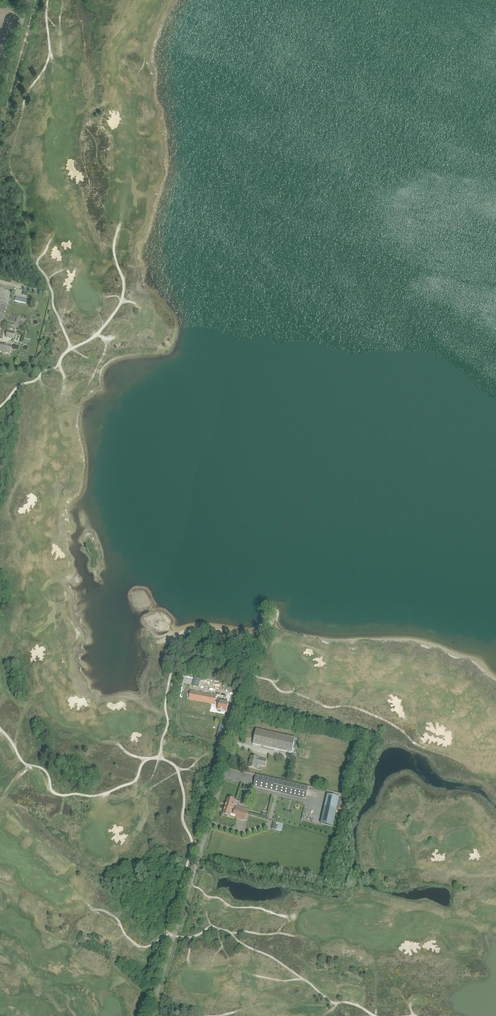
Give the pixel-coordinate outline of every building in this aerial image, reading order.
[(2,337),(13,293),(0,290),(0,336),(2,337)] [(5,337),(14,339),(15,332),(7,330),(5,337)] [(0,344),(0,351),(10,354),(11,349),(12,346),(0,343),(0,344)] [(208,672),(206,680),(219,682),(221,674),(208,672)] [(192,684),(193,677),(184,676),(183,683),(192,684)] [(189,700),(215,704),(216,695),(191,690),(189,700)] [(218,709),(222,710),(226,711),(228,703),(223,702),(224,698),(221,697),(220,702),(218,709)] [(223,724),(221,736),(226,738),(228,729),(229,729),(229,726),(223,724)] [(253,744),(258,745),(292,753),(294,743),(297,743),(297,739),(295,738),(256,729),(253,744)] [(249,767),(254,768),(257,769),(258,764),(262,765),(261,765),(265,766),(267,760),(263,759),(263,760),(259,759),(259,758),(251,756),(249,767)] [(257,775),(254,786),(306,798),(309,787),(257,775)] [(325,807),(321,823),(333,826),(336,810),(339,797),(327,794),(325,807)] [(228,798),(225,806),(248,812),(249,810),(235,806),(236,800),(233,799),(234,797),(229,796),(229,798),(228,798)] [(225,806),(223,814),(228,815),(230,816),(231,813),(236,815),(236,818),(246,821),(248,812),(225,806)]
